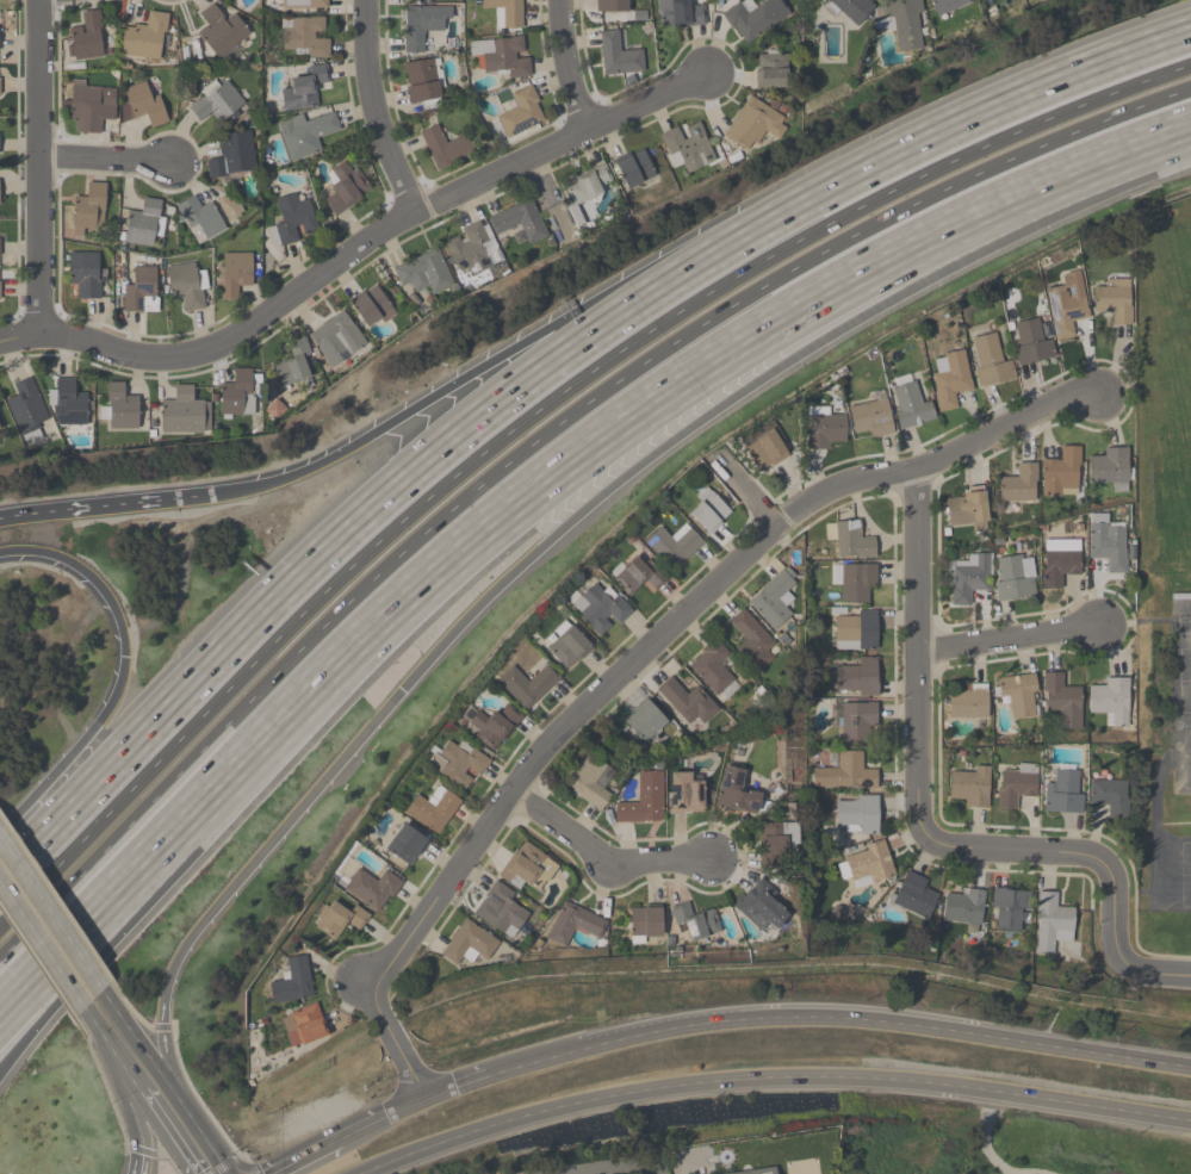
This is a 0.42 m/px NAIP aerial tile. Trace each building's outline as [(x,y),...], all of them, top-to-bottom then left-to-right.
[(482,8),(481,0),(522,0),(522,29),(496,29),(496,8),(482,8)] [(597,12),(597,0),(626,0),(626,12),(597,12)] [(659,29),(657,0),(690,0),(690,5),(703,4),(705,25),(659,29)] [(722,13),(742,0),(750,0),(756,8),(768,0),(780,0),(790,15),(744,45),(722,13)] [(827,1),(828,0),(867,0),(874,6),(856,27),(827,1)] [(892,51),(888,0),(921,0),(924,49),(892,51)] [(937,15),(930,0),(971,0),(972,1),(937,15)] [(217,60),(197,33),(206,26),(197,14),(212,2),(225,19),(235,12),(250,33),(217,60)] [(403,6),(451,6),(451,19),(445,19),(445,31),(424,31),(424,52),(403,52),(403,6)] [(101,58),(68,60),(67,27),(82,26),(81,12),(100,11),(101,58)] [(122,56),(124,23),(145,25),(147,11),(167,13),(165,60),(122,56)] [(328,18),(328,57),(283,57),(283,18),(328,18)] [(644,72),(602,74),(600,30),(620,29),(621,50),(641,49),(644,72)] [(470,39),(527,37),(528,76),(484,79),(483,62),(471,62),(470,39)] [(756,54),(789,54),(789,88),(756,88),(756,54)] [(441,99),(409,104),(403,63),(435,58),(441,99)] [(318,107),(283,111),(280,83),(308,80),(306,67),(327,66),(329,82),(316,83),(318,107)] [(212,113),(200,123),(187,107),(224,77),(246,103),(221,123),(212,113)] [(168,122),(149,128),(145,116),(134,120),(123,88),(144,81),(149,92),(157,89),(168,122)] [(69,118),(69,83),(116,85),(116,120),(103,120),(101,133),(77,132),(79,118),(69,118)] [(546,122),(505,138),(496,114),(516,106),(510,92),(531,83),(546,122)] [(722,136),(749,94),(788,120),(776,138),(765,131),(750,154),(722,136)] [(277,122),(300,116),(303,123),(335,113),(340,132),(317,138),(321,151),(289,161),(277,122)] [(659,133),(700,119),(715,162),(686,173),(682,162),(671,166),(659,133)] [(435,170),(420,132),(438,125),(446,144),(467,135),(474,154),(435,170)] [(206,160),(221,159),(218,136),(250,131),(255,172),(209,178),(206,160)] [(626,192),(612,164),(641,148),(656,175),(626,192)] [(371,190),(334,216),(321,195),(339,184),(330,170),(348,157),(371,190)] [(559,182),(601,167),(610,193),(570,209),(559,182)] [(105,236),(73,235),(74,195),(87,195),(87,182),(106,182),(105,236)] [(217,200),(231,193),(242,215),(229,222),(217,200)] [(281,223),(275,199),(297,193),(299,201),(309,199),(316,224),(296,229),(299,241),(277,247),(271,225),(281,223)] [(175,205),(194,194),(200,205),(211,199),(227,228),(198,244),(175,205)] [(165,200),(159,236),(154,235),(153,247),(124,242),(129,209),(139,211),(142,197),(165,200)] [(494,236),(485,217),(532,197),(547,235),(526,244),(519,225),(494,236)] [(489,242),(480,246),(490,267),(472,275),(469,266),(458,272),(442,237),(479,220),(489,242)] [(392,267),(439,247),(455,285),(432,296),(428,287),(415,293),(411,284),(402,288),(392,267)] [(238,286),(238,299),(219,299),(219,251),(253,251),(253,286),(238,286)] [(69,299),(69,254),(100,254),(100,299),(69,299)] [(203,269),(207,308),(184,311),(182,298),(170,299),(166,266),(194,262),(196,271),(203,269)] [(157,312),(124,312),(124,281),(134,281),(134,267),(157,267),(157,312)] [(1047,288),(1060,287),(1059,274),(1081,271),(1088,319),(1073,322),(1075,337),(1055,340),(1047,288)] [(1129,280),(1130,325),(1110,325),(1110,312),(1094,313),(1093,288),(1108,287),(1108,280),(1129,280)] [(367,328),(349,302),(377,282),(395,308),(367,328)] [(308,333),(345,309),(367,346),(329,368),(308,333)] [(1053,338),(1056,359),(1017,366),(1010,322),(1037,318),(1041,341),(1053,338)] [(979,389),(967,338),(994,331),(1000,359),(1010,356),(1016,379),(979,389)] [(287,343),(305,337),(311,356),(304,360),(310,378),(280,389),(272,365),(292,358),(287,343)] [(973,391),(957,395),(961,408),(939,412),(930,368),(939,366),(937,355),(963,349),(973,391)] [(253,416),(219,415),(221,381),(232,383),(232,368),(254,368),(253,416)] [(5,400),(15,396),(11,384),(31,375),(50,421),(38,426),(44,437),(24,446),(5,400)] [(935,421),(899,429),(888,380),(912,375),(917,399),(930,396),(935,421)] [(89,424),(55,424),(55,378),(76,378),(76,392),(89,392),(89,424)] [(138,429),(108,429),(108,418),(100,418),(100,406),(108,406),(108,383),(125,383),(125,395),(138,395),(138,429)] [(161,433),(161,399),(174,399),(174,385),(192,385),(192,399),(204,399),(204,433),(161,433)] [(864,429),(852,431),(848,405),(887,398),(893,433),(867,439),(864,429)] [(830,406),(830,416),(844,416),(844,448),(805,448),(805,406),(830,406)] [(770,420),(790,454),(758,473),(738,439),(770,420)] [(1041,497),(1041,459),(1055,459),(1055,446),(1080,446),(1080,497),(1041,497)] [(1129,448),(1129,483),(1087,483),(1087,458),(1100,458),(1100,448),(1129,448)] [(999,502),(999,477),(1012,477),(1012,462),(1036,462),(1036,502),(999,502)] [(709,535),(684,510),(707,486),(733,513),(709,535)] [(973,524),(949,526),(945,495),(985,491),(988,532),(974,534),(973,524)] [(825,522),(861,520),(861,536),(874,535),(875,557),(837,558),(837,541),(826,541),(825,522)] [(1125,522),(1125,573),(1104,573),(1104,559),(1087,558),(1088,522),(1125,522)] [(643,540),(660,523),(676,538),(688,526),(703,542),(674,571),(643,540)] [(1065,589),(1044,589),(1042,542),(1080,541),(1080,576),(1065,576),(1065,589)] [(950,605),(950,553),(988,554),(988,592),(972,592),(972,605),(950,605)] [(995,555),(1022,555),(1023,566),(1034,566),(1035,598),(997,600),(995,555)] [(664,563),(664,590),(615,590),(615,566),(628,566),(628,563),(664,563)] [(831,564),(876,564),(876,590),(867,590),(867,603),(842,603),(842,586),(831,586),(831,564)] [(792,613),(774,631),(746,602),(786,565),(799,580),(788,590),(793,597),(784,605),(792,613)] [(602,639),(569,603),(595,577),(628,613),(602,639)] [(774,657),(759,673),(734,650),(744,639),(727,623),(742,608),(774,640),(765,648),(774,657)] [(876,650),(835,650),(835,611),(876,611),(876,650)] [(547,648),(554,641),(550,635),(566,620),(591,646),(567,670),(547,648)] [(719,663),(740,684),(722,702),(686,664),(714,636),(730,653),(719,663)] [(877,658),(877,695),(835,695),(835,667),(855,667),(855,658),(877,658)] [(528,681),(545,664),(559,678),(526,712),(495,682),(511,664),(528,681)] [(1081,729),(1056,729),(1056,714),(1044,714),(1043,672),(1067,672),(1067,685),(1080,685),(1081,729)] [(688,692),(696,684),(719,708),(702,723),(695,715),(688,722),(656,689),(671,675),(688,692)] [(1012,719),(1011,700),(1000,701),(999,676),(1036,675),(1037,718),(1012,719)] [(1088,715),(1088,688),(1103,688),(1103,678),(1128,678),(1128,728),(1112,728),(1112,715),(1088,715)] [(948,687),(987,687),(987,718),(948,718),(948,687)] [(644,744),(621,721),(645,697),(668,720),(644,744)] [(497,752),(473,737),(477,731),(467,725),(477,710),(491,720),(502,701),(521,714),(497,752)] [(833,728),(833,702),(876,702),(876,729),(864,729),(864,743),(842,743),(842,728),(833,728)] [(469,791),(429,766),(451,733),(490,759),(469,791)] [(876,789),(813,788),(813,764),(836,765),(837,750),(863,751),(863,764),(876,764),(876,789)] [(612,793),(600,810),(565,789),(588,753),(612,769),(601,785),(612,793)] [(1036,796),(1019,797),(1019,808),(998,808),(998,772),(1012,772),(1012,764),(1036,764),(1036,796)] [(761,791),(757,814),(714,807),(721,765),(746,770),(743,788),(761,791)] [(988,808),(962,808),(962,799),(949,799),(949,771),(966,772),(966,765),(990,766),(988,808)] [(1083,813),(1044,813),(1044,781),(1056,781),(1056,769),(1083,769),(1083,813)] [(612,822),(612,801),(638,801),(637,771),(662,771),(663,821),(612,822)] [(670,812),(670,772),(703,772),(703,812),(670,812)] [(1090,805),(1090,781),(1125,781),(1125,819),(1105,819),(1105,805),(1090,805)] [(429,799),(438,785),(461,800),(439,836),(404,814),(417,791),(429,799)] [(877,797),(877,833),(835,833),(835,797),(877,797)] [(429,840),(411,866),(384,849),(402,822),(429,840)] [(798,849),(788,849),(788,862),(759,862),(759,824),(798,824),(798,849)] [(516,890),(496,874),(525,838),(559,866),(538,892),(525,881),(516,890)] [(838,857),(883,843),(893,874),(848,888),(838,857)] [(341,889),(355,865),(378,878),(383,869),(402,880),(383,913),(341,889)] [(892,902),(907,871),(928,881),(924,889),(938,896),(926,920),(892,902)] [(789,915),(775,932),(768,925),(761,932),(733,908),(759,878),(776,893),(770,899),(789,915)] [(528,912),(513,939),(473,915),(495,880),(515,893),(510,901),(528,912)] [(945,894),(962,896),(963,888),(986,890),(982,925),(943,921),(945,894)] [(1030,889),(1029,931),(993,931),(993,889),(1030,889)] [(1074,907),(1073,943),(1056,942),(1055,955),(1036,955),(1037,892),(1061,892),(1061,906),(1074,907)] [(335,940),(314,925),(331,900),(347,911),(352,902),(370,915),(358,932),(347,924),(335,940)] [(601,939),(575,928),(567,948),(547,939),(563,900),(609,919),(601,939)] [(714,908),(721,932),(691,940),(688,927),(676,930),(670,907),(689,902),(691,914),(714,908)] [(662,906),(662,940),(629,940),(629,906),(662,906)] [(501,939),(488,961),(470,950),(460,967),(441,956),(463,918),(501,939)] [(272,1004),(268,982),(289,980),(285,958),(306,956),(312,998),(272,1004)] [(292,1049),(279,1018),(317,1002),(330,1033),(292,1049)]
